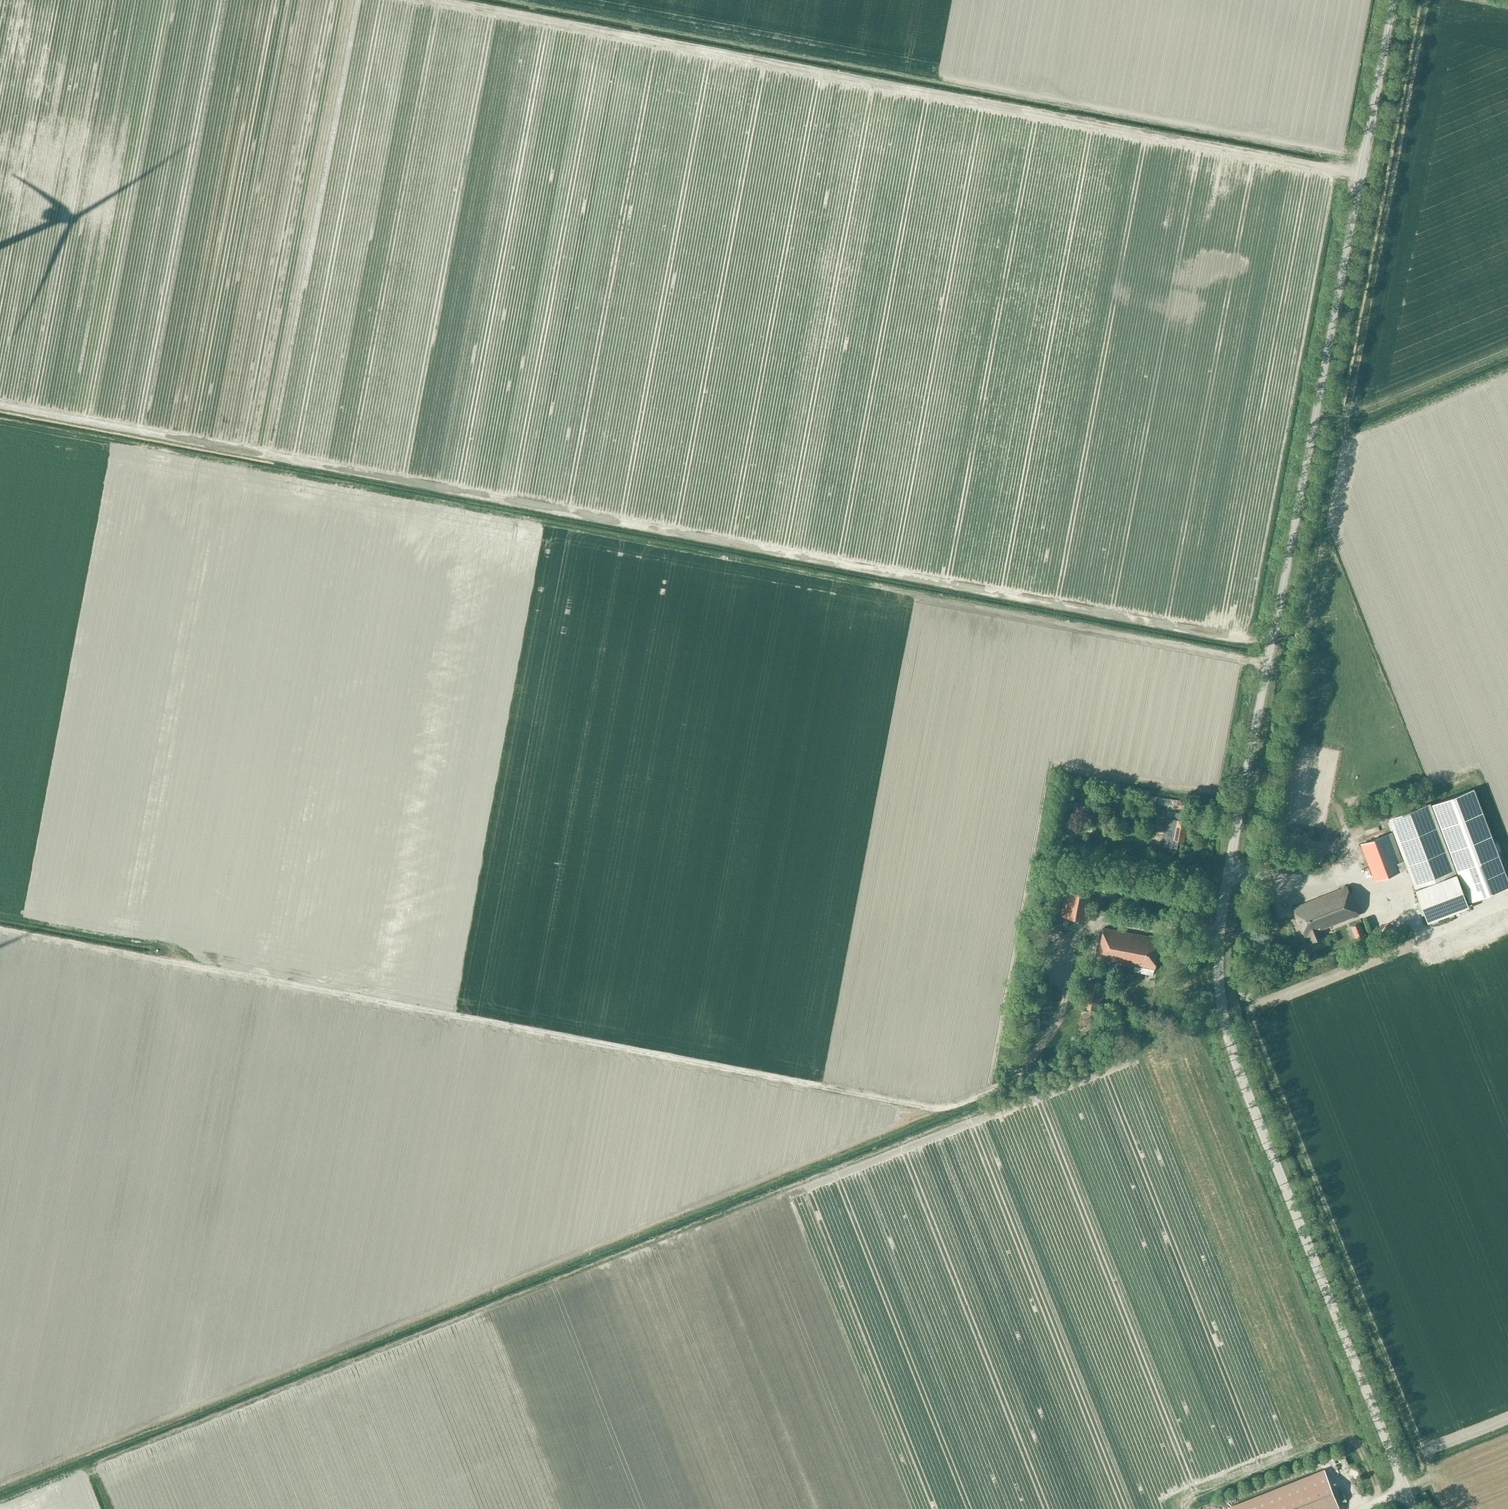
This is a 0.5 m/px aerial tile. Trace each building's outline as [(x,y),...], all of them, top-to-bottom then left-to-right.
[(1507,887),(1507,880),(1473,789),(1432,804),(1469,901),(1507,887)] [(1157,797),(1148,795),(1147,795),(1145,802),(1156,804),(1157,800),(1157,797)] [(1176,806),(1188,808),(1189,802),(1177,799),(1176,806)] [(1408,869),(1428,922),(1469,906),(1457,874),(1424,886),(1423,883),(1456,871),(1431,805),(1390,820),(1394,832),(1404,860),(1403,861),(1393,833),(1361,844),(1375,881),(1408,869)] [(1188,822),(1186,821),(1187,815),(1173,812),(1172,819),(1167,818),(1164,838),(1173,839),(1184,842),(1188,822)] [(1152,870),(1171,873),(1173,867),(1153,863),(1152,870)] [(1323,930),(1359,915),(1346,885),(1293,907),(1306,938),(1308,937),(1311,945),(1326,938),(1323,930)] [(1060,916),(1086,920),(1091,891),(1066,886),(1065,888),(1061,887),(1056,912),(1061,914),(1060,916)] [(1494,908),(1507,897),(1504,893),(1490,904),(1494,908)] [(1351,927),(1355,938),(1364,934),(1360,923),(1351,927)] [(1156,970),(1162,938),(1104,927),(1098,959),(1135,966),(1134,970),(1137,970),(1136,972),(1143,973),(1144,968),(1156,970)] [(1335,1497),(1325,1471),(1230,1508),(1231,1508),(1340,1508),(1335,1497)]
